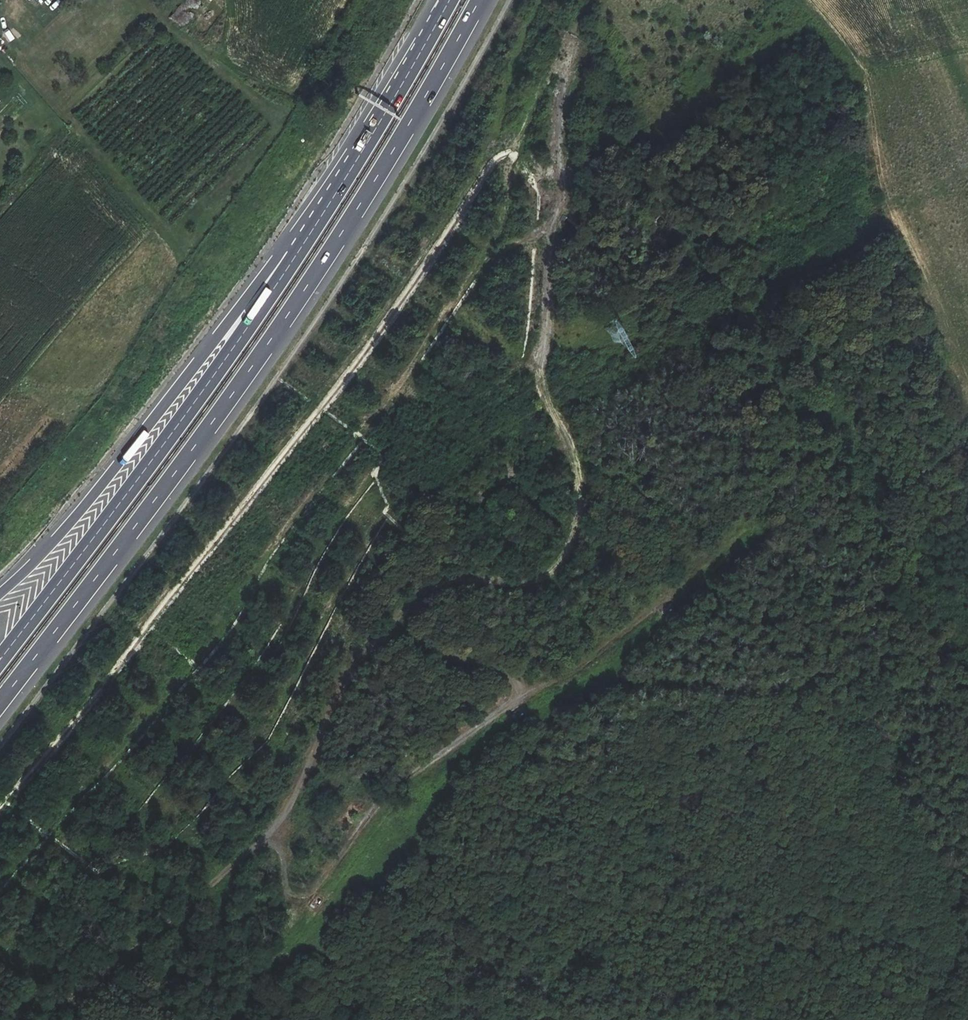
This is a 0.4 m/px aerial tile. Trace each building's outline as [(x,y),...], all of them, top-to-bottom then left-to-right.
[(174,15),(185,24),(202,0),(185,0),(174,15)] [(8,128),(0,119),(0,136),(8,128)] [(659,612),(664,617),(673,609),(669,604),(659,612)] [(515,711),(519,716),(524,713),(520,707),(515,711)] [(309,906),(314,910),(322,900),(316,896),(309,906)]
